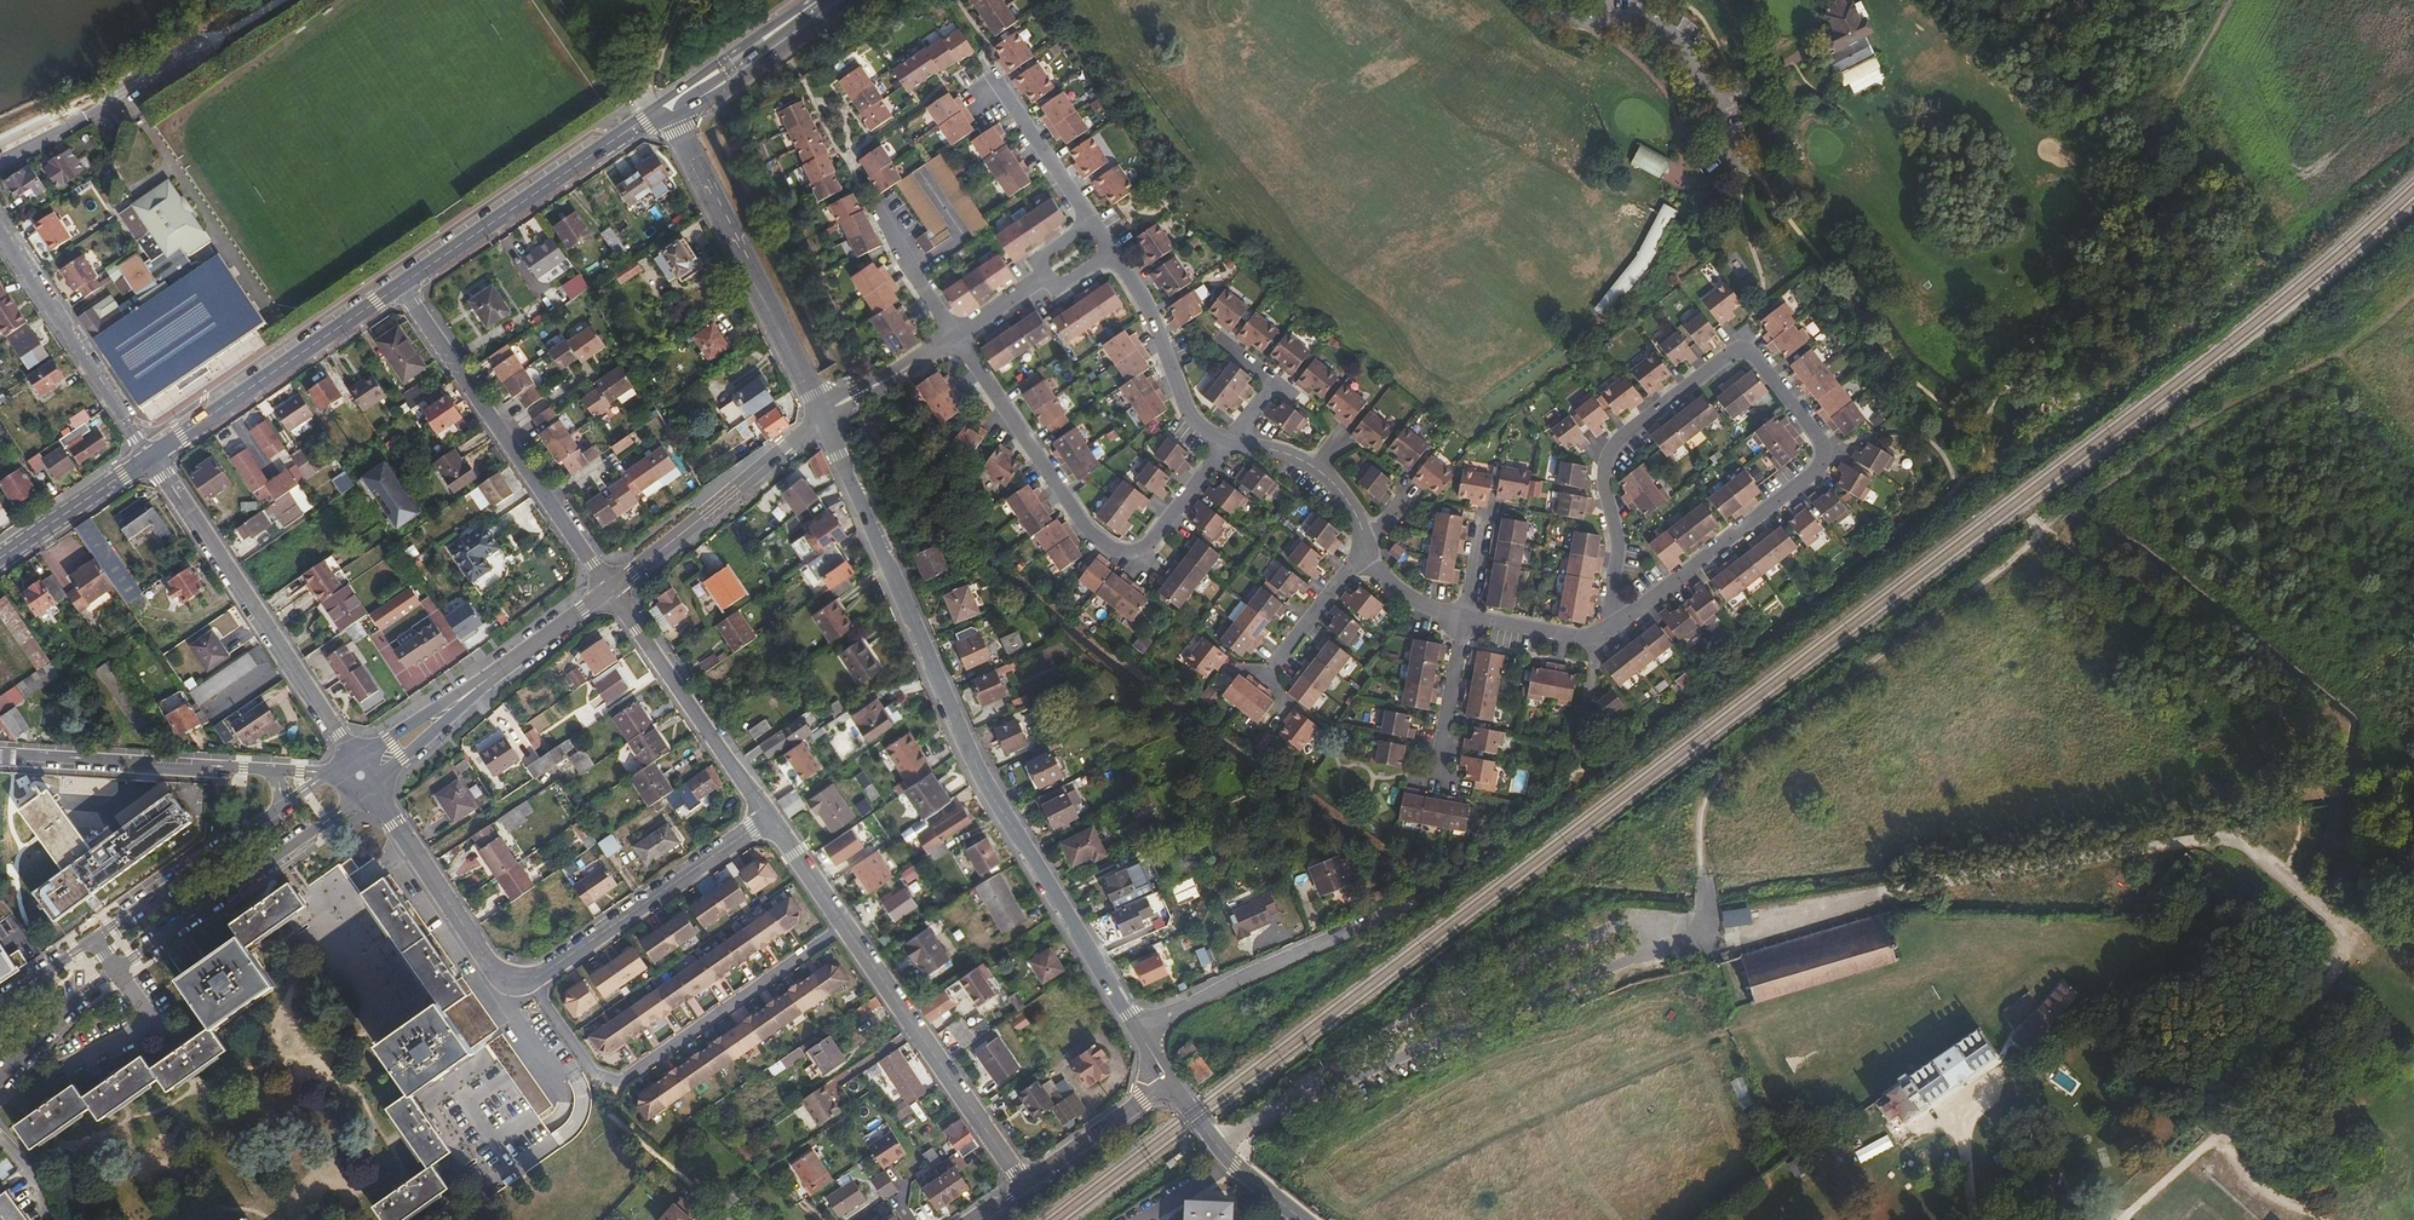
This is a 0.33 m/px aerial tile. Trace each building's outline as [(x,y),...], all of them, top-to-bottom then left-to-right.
[(974,3),(981,13),(984,18),(985,19),(988,17),(989,16),(1006,5),(1002,0),(979,0),(974,3)] [(1816,36),(1822,48),(1830,43),(1833,48),(1835,51),(1826,56),(1836,76),(1876,56),(1866,36),(1872,33),(1865,19),(1861,21),(1856,9),(1856,10),(1851,0),(1831,0),(1824,3),(1830,14),(1826,16),(1832,27),(1831,28),(1816,36)] [(940,4),(933,9),(937,14),(944,9),(940,4)] [(988,17),(985,19),(990,28),(996,36),(1017,21),(1006,5),(989,16),(988,17)] [(944,41),(957,60),(958,62),(967,55),(974,51),(960,30),(944,41)] [(1026,30),(1019,34),(1024,41),(1031,37),(1026,30)] [(1003,66),(1008,73),(1034,56),(1019,34),(1017,31),(995,46),(1002,56),(1000,58),(1004,64),(1003,66)] [(942,39),(927,51),(939,69),(940,71),(950,64),(957,60),(944,41),(943,39),(942,39)] [(655,48),(642,43),(635,61),(647,66),(655,48)] [(925,49),(909,59),(923,80),(929,76),(939,69),(927,51),(925,49)] [(841,57),(829,65),(833,69),(835,72),(846,64),(841,57)] [(893,71),(902,85),(907,91),(917,84),(923,80),(909,59),(893,71)] [(1033,103),(1054,88),(1038,63),(1012,81),(1018,89),(1020,88),(1024,94),(1026,93),(1033,103)] [(860,66),(840,81),(845,89),(851,97),(872,83),(860,66)] [(872,83),(851,97),(855,104),(861,113),(881,100),(883,99),(872,83)] [(1049,129),(1075,110),(1063,92),(1042,107),(1046,114),(1043,116),(1046,120),(1044,122),(1049,129)] [(939,126),(966,108),(961,101),(958,102),(956,98),(953,100),(948,93),(927,107),(939,126)] [(881,100),(861,113),(860,114),(866,123),(871,130),(892,116),(881,100)] [(806,108),(802,101),(779,112),(788,129),(811,118),(806,108)] [(952,145),(974,130),(969,124),(972,122),(969,118),(971,117),(966,108),(939,126),(952,145)] [(1088,130),(1075,110),(1049,129),(1055,137),(1057,135),(1060,140),(1063,138),(1067,144),(1088,130)] [(811,118),(788,129),(796,147),(819,135),(815,127),(811,118)] [(984,160),(1006,145),(1002,139),(1005,138),(1001,133),(1004,131),(998,123),(982,134),(971,141),(984,160)] [(819,135),(796,147),(805,164),(826,153),(828,153),(823,143),(819,135)] [(1109,162),(1091,137),(1070,151),(1077,162),(1075,164),(1080,170),(1078,171),(1083,180),(1109,162)] [(891,162),(893,161),(881,145),(860,160),(864,167),(871,176),(891,162)] [(996,178),(1023,160),(1017,152),(1015,153),(1012,148),(1009,150),(1006,145),(984,160),(996,178)] [(1672,164),(1643,148),(1634,166),(1662,182),(1665,176),(1670,168),(1672,164)] [(52,165),(46,169),(59,188),(76,176),(85,170),(70,149),(62,155),(51,162),(52,165)] [(805,164),(803,165),(812,182),(833,172),(835,171),(830,161),(826,153),(805,164)] [(925,163),(930,170),(945,160),(940,153),(928,161),(925,163)] [(656,154),(636,168),(639,174),(651,190),(652,192),(658,200),(670,191),(663,181),(670,175),(656,154)] [(930,170),(934,177),(950,167),(945,160),(930,170)] [(1009,197),(1031,182),(1027,176),(1030,174),(1027,170),(1029,168),(1023,160),(996,178),(1009,197)] [(895,184),(902,179),(891,162),(871,176),(869,177),(875,186),(880,193),(895,184)] [(1113,204),(1134,190),(1118,164),(1092,182),(1098,190),(1100,189),(1104,195),(1106,194),(1113,204)] [(47,190),(31,165),(5,182),(16,198),(22,194),(27,203),(47,190)] [(957,178),(962,175),(956,165),(954,166),(951,169),(954,174),(957,178)] [(934,177),(939,184),(954,174),(951,169),(950,167),(934,177)] [(117,172),(105,180),(112,191),(125,182),(117,172)] [(812,182),(810,184),(819,202),(842,191),(839,183),(833,172),(812,182)] [(915,180),(911,173),(902,179),(895,184),(900,191),(915,180)] [(630,206),(652,192),(651,190),(639,174),(618,188),(630,206)] [(939,184),(944,191),(959,181),(957,178),(954,174),(939,184)] [(145,263),(136,249),(106,269),(110,276),(113,280),(115,283),(123,295),(132,289),(136,295),(120,306),(112,294),(78,317),(141,409),(175,386),(180,392),(210,372),(205,365),(268,323),(221,254),(206,265),(204,262),(196,261),(192,263),(189,266),(184,259),(188,256),(189,255),(211,240),(192,213),(195,210),(185,195),(182,197),(169,179),(119,212),(137,240),(150,259),(145,263)] [(920,187),(915,180),(900,191),(905,197),(920,187)] [(944,191),(948,198),(963,187),(959,181),(944,191)] [(925,194),(920,187),(905,197),(909,204),(925,194)] [(948,198),(953,204),(968,194),(963,187),(948,198)] [(829,205),(838,223),(840,222),(861,211),(857,202),(853,193),(829,205)] [(929,200),(925,194),(909,204),(914,211),(929,200)] [(953,204),(957,211),(973,201),(970,196),(968,194),(953,204)] [(1059,223),(1066,218),(1052,197),(1033,210),(1051,236),(1056,233),(1058,231),(1058,230),(1057,228),(1061,225),(1059,223)] [(934,207),(929,200),(914,211),(918,218),(934,207)] [(957,211),(962,218),(977,207),(973,201),(957,211)] [(938,214),(934,207),(918,218),(923,225),(938,214)] [(962,218),(967,225),(982,214),(977,207),(962,218)] [(1639,260),(1596,312),(1606,321),(1652,266),(1679,215),(1665,207),(1639,260)] [(840,222),(849,239),(871,228),(868,220),(863,210),(861,211),(840,222)] [(1046,239),(1051,236),(1033,210),(1015,222),(1029,243),(1035,239),(1037,242),(1041,239),(1043,241),(1046,239)] [(55,212),(34,225),(51,252),(72,238),(55,212)] [(576,212),(554,227),(569,249),(591,234),(576,212)] [(943,221),(938,214),(923,225),(927,231),(928,231),(943,221)] [(986,221),(982,215),(982,214),(967,225),(971,231),(986,221)] [(679,216),(672,221),(676,228),(683,223),(679,216)] [(948,228),(943,221),(928,231),(930,235),(928,237),(930,240),(945,229),(948,228)] [(971,231),(976,239),(985,233),(991,228),(986,221),(971,231)] [(1029,243),(1015,222),(995,235),(1013,262),(1022,255),(1020,253),(1025,250),(1023,247),(1029,243)] [(1148,265),(1174,248),(1157,222),(1135,238),(1142,249),(1141,250),(1145,256),(1143,257),(1148,265)] [(628,253),(610,227),(601,233),(619,260),(621,258),(628,253)] [(871,228),(849,239),(858,257),(880,246),(874,232),(871,228)] [(950,236),(945,229),(930,240),(934,247),(935,247),(950,236)] [(928,237),(925,232),(915,238),(918,243),(928,237)] [(930,240),(928,237),(918,243),(925,253),(934,247),(930,240)] [(567,259),(563,252),(553,238),(523,258),(537,279),(567,259)] [(661,254),(654,259),(669,282),(678,276),(680,280),(682,282),(703,269),(702,266),(704,265),(699,258),(697,260),(695,257),(682,239),(680,240),(661,254)] [(1016,279),(999,253),(980,266),(995,288),(1001,284),(1003,286),(1007,283),(1008,285),(1012,282),(1016,279)] [(79,289),(86,298),(102,287),(99,283),(95,278),(98,277),(83,255),(61,270),(64,274),(67,274),(64,275),(75,292),(79,289)] [(192,263),(188,256),(184,259),(189,266),(192,263)] [(1163,286),(1170,296),(1192,281),(1175,257),(1150,274),(1155,282),(1157,281),(1161,288),(1163,286)] [(632,262),(615,273),(617,276),(622,284),(625,282),(642,270),(635,260),(632,262)] [(851,277),(864,295),(890,276),(885,269),(883,271),(880,266),(877,268),(873,262),(851,277)] [(980,267),(962,278),(979,305),(987,299),(986,298),(990,295),(989,292),(995,288),(980,266),(980,267)] [(582,293),(588,289),(589,288),(589,287),(581,275),(574,280),(582,293)] [(113,280),(110,276),(99,283),(102,287),(113,280)] [(890,276),(864,295),(864,296),(876,313),(892,303),(898,298),(894,293),(897,291),(894,286),(896,284),(890,276)] [(943,291),(958,313),(964,309),(966,311),(970,308),(971,310),(975,307),(979,305),(962,278),(943,291)] [(575,298),(582,293),(574,280),(566,285),(575,298)] [(1086,289),(1104,316),(1123,303),(1108,281),(1102,286),(1100,283),(1095,286),(1094,284),(1086,289)] [(1,282),(0,283),(0,328),(6,337),(8,336),(26,324),(28,322),(1,282)] [(1742,303),(1725,282),(1701,301),(1721,325),(1728,319),(1727,318),(1734,313),(1732,311),(1742,303)] [(493,286),(470,302),(488,328),(511,313),(493,286)] [(1104,316),(1086,289),(1079,294),(1080,296),(1076,299),(1078,302),(1071,307),(1086,328),(1104,316)] [(1169,321),(1175,330),(1194,317),(1202,311),(1198,305),(1203,302),(1195,289),(1190,293),(1189,292),(1168,306),(1175,317),(1169,321)] [(1226,329),(1230,332),(1249,308),(1225,289),(1210,308),(1208,310),(1218,318),(1217,319),(1223,324),(1222,326),(1226,329)] [(1775,310),(1766,317),(1761,321),(1769,332),(1763,336),(1769,343),(1793,325),(1795,323),(1790,316),(1794,313),(1786,302),(1775,310)] [(876,313),(870,317),(882,335),(909,317),(904,310),(902,312),(899,307),(896,309),(892,303),(876,313)] [(736,308),(729,312),(736,324),(744,319),(736,305),(735,306),(736,308)] [(1033,344),(1051,332),(1042,318),(1033,305),(1028,308),(1024,310),(1026,313),(1022,316),(1024,319),(1018,323),(1033,344)] [(1086,328),(1071,307),(1068,309),(1065,311),(1063,308),(1058,311),(1057,309),(1049,314),(1052,319),(1067,341),(1086,328)] [(1718,334),(1698,309),(1687,318),(1691,322),(1684,328),(1704,354),(1712,347),(1709,343),(1708,342),(1718,334)] [(1255,312),(1236,336),(1244,343),(1246,341),(1252,346),(1252,345),(1262,353),(1267,347),(1279,332),(1255,312)] [(909,317),(882,335),(895,354),(917,340),(913,334),(916,332),(913,327),(915,326),(909,317)] [(465,321),(457,326),(464,336),(472,331),(465,321)] [(1033,344),(1018,323),(1011,327),(1010,324),(1005,327),(1004,325),(996,330),(1014,357),(1033,344)] [(33,334),(26,324),(8,336),(29,369),(49,356),(34,334),(33,334)] [(713,324),(693,337),(710,361),(730,347),(713,324)] [(1793,325),(1769,343),(1766,345),(1773,353),(1776,351),(1776,349),(1781,349),(1782,350),(1780,350),(1787,359),(1807,343),(1811,339),(1802,328),(1798,331),(1793,325)] [(567,343),(578,358),(582,363),(588,359),(606,347),(592,326),(567,343)] [(399,327),(377,342),(405,382),(426,367),(399,327)] [(995,370),(1014,357),(996,330),(988,336),(990,338),(985,341),(987,343),(980,348),(995,370)] [(1115,363),(1142,345),(1137,339),(1135,341),(1132,336),(1130,338),(1124,330),(1117,335),(1102,345),(1115,363)] [(1698,358),(1677,332),(1671,338),(1668,334),(1657,342),(1660,346),(1675,367),(1686,359),(1690,364),(1698,358)] [(1311,351),(1288,333),(1270,354),(1281,362),(1279,364),(1286,369),(1284,370),(1291,376),(1311,351)] [(549,352),(561,370),(569,364),(578,358),(567,343),(566,340),(549,352)] [(493,369),(503,383),(524,369),(507,345),(490,357),(497,367),(493,369)] [(1142,372),(1149,367),(1144,360),(1147,358),(1144,353),(1146,352),(1142,345),(1115,363),(1128,382),(1142,372)] [(1825,367),(1811,349),(1790,365),(1795,371),(1792,373),(1796,378),(1794,379),(1799,387),(1825,367)] [(1656,388),(1662,383),(1661,381),(1671,374),(1654,353),(1631,371),(1649,396),(1658,390),(1656,388)] [(1305,387),(1311,392),(1312,390),(1322,399),(1340,377),(1315,358),(1296,383),(1304,389),(1305,387)] [(1218,379),(1244,399),(1249,391),(1244,387),(1247,383),(1252,377),(1251,377),(1228,359),(1219,370),(1224,373),(1218,379)] [(58,370),(52,361),(28,377),(42,397),(52,391),(53,392),(59,388),(56,384),(65,379),(58,370)] [(595,383),(598,387),(599,387),(610,403),(634,387),(619,367),(602,378),(602,379),(595,383)] [(1731,380),(1751,405),(1769,391),(1753,370),(1746,375),(1744,373),(1740,376),(1738,374),(1731,380)] [(916,386),(929,404),(956,386),(951,379),(948,381),(945,376),(943,378),(938,371),(916,386)] [(1032,410),(1055,394),(1044,378),(1044,379),(1038,371),(1017,385),(1022,394),(1021,394),(1032,410)] [(1133,405),(1159,387),(1153,379),(1151,380),(1148,375),(1145,377),(1142,372),(1128,382),(1120,387),(1133,405)] [(349,390),(337,373),(308,393),(321,411),(350,391),(349,390)] [(349,390),(350,391),(364,412),(387,396),(373,376),(365,382),(361,384),(359,382),(349,390)] [(1644,400),(1625,376),(1601,395),(1617,415),(1627,408),(1628,409),(1635,405),(1636,406),(1644,400)] [(754,414),(773,401),(766,390),(769,388),(763,380),(760,378),(734,396),(733,400),(737,407),(738,407),(745,402),(754,414)] [(1232,403),(1237,407),(1244,399),(1218,379),(1213,386),(1209,383),(1200,394),(1204,396),(1224,413),(1229,407),(1232,403)] [(1733,419),(1751,405),(1731,380),(1724,385),(1725,388),(1721,391),(1723,394),(1717,399),(1733,419)] [(424,382),(404,396),(412,409),(419,405),(433,395),(424,382)] [(1244,387),(1249,391),(1252,388),(1253,387),(1247,383),(1244,387)] [(1342,419),(1341,421),(1348,427),(1367,403),(1343,384),(1327,404),(1337,412),(1336,414),(1342,419)] [(1826,422),(1852,402),(1839,384),(1818,401),(1822,406),(1820,409),(1823,413),(1821,415),(1825,419),(1826,420),(1826,421),(1826,422)] [(956,386),(929,404),(942,424),(964,409),(958,401),(961,399),(958,395),(961,393),(956,386)] [(1149,422),(1167,409),(1164,404),(1166,402),(1163,398),(1165,396),(1159,387),(1133,405),(1146,424),(1149,422)] [(582,400),(594,418),(611,406),(599,388),(589,395),(582,400)] [(446,398),(441,390),(433,395),(419,405),(431,424),(455,407),(447,397),(446,398)] [(539,390),(521,402),(526,409),(543,397),(541,393),(539,390)] [(315,416),(307,404),(300,393),(275,410),(289,433),(315,416)] [(1600,426),(1609,418),(1590,393),(1579,402),(1582,406),(1575,412),(1592,433),(1596,438),(1604,431),(1600,426)] [(1052,432),(1070,420),(1064,413),(1067,411),(1055,394),(1032,410),(1044,427),(1047,425),(1052,432)] [(1682,404),(1702,429),(1720,416),(1704,395),(1698,400),(1696,397),(1691,400),(1690,398),(1682,404)] [(1267,416),(1281,427),(1291,436),(1297,429),(1300,432),(1309,420),(1290,406),(1284,401),(1276,411),(1271,407),(1267,412),(1267,416)] [(1845,436),(1866,420),(1852,402),(1826,422),(1827,423),(1828,424),(1829,425),(1832,429),(1834,427),(1838,432),(1841,429),(1845,436)] [(790,426),(773,403),(755,415),(758,419),(760,421),(757,423),(761,428),(759,428),(768,441),(771,439),(790,426)] [(1229,407),(1234,411),(1237,407),(1232,403),(1229,407)] [(1668,422),(1685,443),(1702,429),(1682,404),(1675,410),(1677,412),(1672,415),(1674,418),(1668,422)] [(463,418),(455,407),(431,424),(443,440),(458,430),(454,424),(463,418)] [(538,426),(555,414),(553,411),(550,407),(533,419),(538,426)] [(651,420),(660,414),(656,409),(648,414),(651,420)] [(86,422),(91,419),(85,410),(71,420),(77,429),(86,422)] [(1359,439),(1366,444),(1367,443),(1377,451),(1394,430),(1369,411),(1354,431),(1351,435),(1353,436),(1358,441),(1359,439)] [(539,435),(549,449),(569,435),(555,414),(538,426),(542,433),(539,435)] [(1880,414),(1870,422),(1875,428),(1885,420),(1880,414)] [(758,419),(755,415),(753,416),(745,422),(748,426),(758,419)] [(1582,449),(1590,443),(1569,417),(1563,422),(1559,416),(1548,426),(1551,431),(1567,451),(1577,443),(1582,449)] [(1765,424),(1750,435),(1759,446),(1764,443),(1768,449),(1795,429),(1789,421),(1783,426),(1775,416),(1765,424)] [(286,449),(267,421),(251,432),(264,450),(265,450),(271,459),(286,449)] [(92,431),(86,422),(77,429),(60,440),(64,447),(65,447),(69,445),(73,442),(76,447),(73,450),(71,451),(76,457),(80,463),(108,445),(104,439),(99,432),(86,441),(83,437),(92,431)] [(745,422),(736,428),(744,440),(753,434),(748,426),(745,422)] [(1661,450),(1667,457),(1685,443),(1668,422),(1663,427),(1661,424),(1656,428),(1655,425),(1647,432),(1661,450)] [(984,437),(987,433),(979,427),(975,432),(964,425),(949,446),(946,450),(958,458),(961,454),(968,459),(984,437)] [(1061,463),(1087,445),(1075,427),(1053,442),(1057,448),(1055,450),(1058,455),(1056,456),(1056,457),(1057,458),(1059,461),(1060,462),(1060,463),(1061,463)] [(1403,464),(1411,470),(1429,446),(1405,427),(1388,448),(1399,456),(1398,457),(1404,462),(1403,464)] [(1769,459),(1778,470),(1803,451),(1795,441),(1801,437),(1795,429),(1768,449),(1773,456),(1769,459)] [(1190,453),(1165,434),(1156,446),(1160,449),(1155,456),(1176,472),(1181,476),(1187,468),(1181,464),(1185,459),(1190,453)] [(571,475),(580,469),(570,455),(579,450),(569,435),(549,449),(559,464),(562,461),(571,475)] [(614,451),(617,455),(634,443),(629,435),(614,446),(611,448),(614,451)] [(385,444),(390,451),(393,449),(388,441),(385,444)] [(1851,458),(1879,475),(1884,468),(1888,470),(1896,458),(1869,442),(1862,453),(1856,449),(1851,458)] [(997,447),(981,469),(1005,487),(1021,465),(1011,457),(1012,456),(1006,451),(1007,450),(999,444),(997,447)] [(582,454),(589,463),(599,456),(601,454),(595,445),(582,454)] [(1093,469),(1100,464),(1087,445),(1061,463),(1061,465),(1063,465),(1063,467),(1066,471),(1068,470),(1072,475),(1074,473),(1078,479),(1082,476),(1093,469)] [(231,459),(232,458),(247,449),(245,446),(230,456),(231,459)] [(664,486),(665,487),(682,475),(677,467),(663,446),(653,453),(647,457),(645,458),(664,486)] [(57,480),(76,466),(63,447),(45,459),(40,453),(29,461),(37,474),(48,466),(57,480)] [(255,494),(253,495),(263,510),(307,480),(296,464),(269,483),(247,448),(247,449),(232,458),(255,494)] [(821,449),(821,450),(809,460),(793,473),(802,489),(811,484),(818,480),(816,476),(830,470),(821,449)] [(321,470),(318,465),(316,463),(312,466),(302,450),(291,457),(296,464),(307,480),(321,470)] [(455,450),(435,464),(445,479),(456,494),(457,493),(477,479),(466,465),(455,450)] [(570,455),(580,469),(589,463),(582,454),(579,450),(570,455)] [(338,459),(342,457),(338,452),(318,465),(321,470),(338,459)] [(1412,480),(1420,486),(1421,484),(1427,489),(1429,487),(1438,495),(1454,475),(1455,474),(1431,455),(1416,474),(1412,480)] [(200,471),(192,477),(208,501),(232,484),(213,457),(198,467),(200,471)] [(625,472),(621,475),(623,478),(630,487),(635,496),(643,491),(647,498),(664,486),(645,458),(627,471),(628,471),(625,472)] [(1147,459),(1146,459),(1138,470),(1141,473),(1136,480),(1162,500),(1168,492),(1163,488),(1171,477),(1147,459)] [(1181,464),(1187,468),(1190,463),(1185,459),(1181,464)] [(1558,484),(1590,490),(1592,480),(1585,479),(1587,466),(1561,462),(1557,461),(1554,475),(1560,476),(1558,484)] [(397,526),(398,527),(422,512),(389,462),(359,481),(372,501),(382,494),(394,512),(385,518),(397,526)] [(1837,486),(1863,502),(1871,489),(1867,487),(1871,479),(1842,462),(1837,471),(1843,474),(1837,486)] [(1364,477),(1359,484),(1380,500),(1385,504),(1391,496),(1386,492),(1394,482),(1369,463),(1361,474),(1364,477)] [(1627,504),(1653,484),(1647,477),(1652,473),(1643,463),(1619,482),(1627,492),(1621,497),(1627,504)] [(1270,496),(1279,484),(1254,465),(1254,466),(1250,471),(1244,466),(1234,479),(1240,484),(1261,499),(1266,492),(1270,496)] [(1515,496),(1527,498),(1530,479),(1532,472),(1502,467),(1497,491),(1496,497),(1506,499),(1507,497),(1514,498),(1515,496)] [(0,484),(15,507),(38,492),(23,468),(0,484)] [(1478,502),(1477,504),(1488,506),(1493,476),(1492,476),(1492,475),(1463,470),(1458,496),(1471,498),(1470,500),(1478,502)] [(1744,471),(1727,485),(1746,510),(1754,504),(1752,502),(1757,499),(1755,496),(1761,491),(1757,487),(1745,471),(1744,471)] [(334,481),(342,494),(355,485),(351,479),(346,473),(334,481)] [(499,474),(478,489),(494,512),(516,497),(499,474)] [(606,500),(618,518),(640,503),(635,496),(630,487),(623,478),(608,489),(610,492),(612,495),(606,500)] [(1240,511),(1249,499),(1224,480),(1215,492),(1209,487),(1204,494),(1230,515),(1236,508),(1240,511)] [(1131,486),(1125,481),(1111,498),(1132,515),(1136,509),(1139,511),(1142,507),(1144,508),(1150,500),(1131,486)] [(1530,482),(1530,498),(1541,499),(1541,483),(1530,482)] [(1024,487),(1006,499),(1019,517),(1045,500),(1041,492),(1039,494),(1036,489),(1032,491),(1028,484),(1024,487)] [(1659,491),(1653,484),(1627,504),(1632,511),(1638,507),(1646,517),(1653,512),(1670,499),(1671,498),(1663,488),(1659,491)] [(1727,485),(1709,499),(1725,519),(1731,514),(1733,517),(1738,514),(1739,516),(1746,510),(1727,485)] [(1808,499),(1829,525),(1836,519),(1839,523),(1850,514),(1848,511),(1831,490),(1821,497),(1817,492),(1808,499)] [(681,491),(674,495),(678,500),(684,496),(681,491)] [(272,523),(278,519),(284,528),(304,514),(289,493),(247,522),(237,529),(244,540),(249,536),(251,538),(272,523)] [(603,528),(618,518),(606,500),(602,493),(586,504),(603,528)] [(1553,514),(1554,514),(1583,520),(1584,513),(1592,514),(1594,498),(1587,497),(1561,493),(1560,501),(1555,500),(1553,514)] [(382,494),(372,501),(385,518),(394,512),(382,494)] [(1132,515),(1111,498),(1097,517),(1122,536),(1128,528),(1126,527),(1130,523),(1127,521),(1132,515)] [(160,536),(169,530),(154,508),(150,511),(141,499),(121,514),(126,520),(119,525),(130,541),(136,537),(146,529),(152,525),(160,536)] [(1221,527),(1226,520),(1199,500),(1193,508),(1199,513),(1191,523),(1212,539),(1215,542),(1224,530),(1221,527)] [(1802,541),(1805,544),(1823,529),(1806,508),(1802,503),(1794,509),(1798,515),(1788,523),(1802,541)] [(1703,504),(1685,517),(1704,543),(1712,537),(1710,535),(1715,532),(1713,529),(1719,524),(1703,504)] [(657,506),(651,510),(654,514),(660,510),(657,506)] [(791,544),(805,565),(806,564),(835,544),(847,536),(830,512),(810,526),(805,530),(807,532),(806,533),(806,534),(791,544)] [(1438,512),(1434,534),(1465,540),(1466,531),(1464,531),(1465,525),(1462,525),(1463,517),(1438,512)] [(1333,542),(1341,532),(1326,521),(1316,513),(1308,525),(1312,527),(1306,535),(1327,551),(1332,555),(1338,547),(1333,542)] [(1035,533),(1047,552),(1074,534),(1069,527),(1067,528),(1064,524),(1066,522),(1061,516),(1035,533)] [(141,594),(158,582),(148,569),(135,579),(92,517),(76,528),(97,558),(121,594),(128,603),(141,594)] [(1685,517),(1667,531),(1683,552),(1690,547),(1691,550),(1696,546),(1697,548),(1704,543),(1685,517)] [(1493,539),(1525,545),(1528,522),(1503,518),(1501,526),(1498,525),(1497,531),(1494,530),(1493,539)] [(485,526),(450,549),(472,582),(492,569),(485,558),(501,548),(485,526)] [(1760,536),(1780,562),(1798,547),(1781,526),(1775,531),(1773,529),(1769,532),(1767,530),(1760,536)] [(146,529),(136,537),(142,545),(152,537),(146,529)] [(173,535),(169,530),(160,536),(163,541),(173,535)] [(1571,553),(1603,559),(1604,550),(1602,550),(1603,544),(1600,543),(1601,535),(1575,531),(1571,553)] [(1683,552),(1667,531),(1650,545),(1669,570),(1677,564),(1675,562),(1680,559),(1678,556),(1683,552)] [(1074,534),(1047,552),(1061,571),(1082,556),(1078,550),(1081,548),(1078,544),(1080,542),(1074,534)] [(1434,534),(1430,556),(1455,561),(1457,554),(1460,554),(1461,549),(1463,549),(1465,540),(1434,534)] [(1186,557),(1207,573),(1221,555),(1195,535),(1189,544),(1191,545),(1188,550),(1190,551),(1186,557)] [(1762,575),(1780,562),(1760,536),(1753,541),(1754,543),(1750,547),(1752,550),(1746,555),(1762,575)] [(1316,568),(1323,558),(1299,539),(1290,550),(1294,553),(1288,560),(1314,580),(1321,572),(1316,568)] [(1495,562),(1521,566),(1525,545),(1493,539),(1491,548),(1494,549),(1493,554),(1496,555),(1495,562)] [(948,540),(944,545),(950,551),(955,546),(948,540)] [(1388,553),(1398,560),(1405,551),(1395,543),(1388,553)] [(848,577),(855,572),(835,544),(806,564),(809,568),(818,581),(823,577),(831,588),(848,577)] [(938,545),(914,555),(925,582),(949,571),(938,545)] [(425,549),(416,555),(421,563),(431,557),(425,549)] [(39,553),(2,579),(29,619),(36,615),(23,596),(31,590),(31,589),(53,574),(39,553)] [(1567,575),(1593,580),(1593,579),(1594,573),(1597,573),(1599,568),(1601,569),(1603,559),(1571,553),(1567,575)] [(1079,580),(1097,593),(1112,573),(1107,569),(1109,566),(1105,562),(1107,561),(1099,555),(1079,580)] [(1745,589),(1762,575),(1746,555),(1741,559),(1738,556),(1734,559),(1732,557),(1725,563),(1745,589)] [(1430,556),(1426,579),(1457,584),(1458,575),(1456,574),(1457,569),(1454,568),(1455,561),(1430,556)] [(1168,571),(1193,591),(1207,573),(1186,557),(1181,563),(1179,561),(1176,565),(1173,564),(1168,571)] [(68,596),(80,613),(90,606),(95,613),(121,594),(97,558),(70,578),(76,587),(67,594),(68,596)] [(324,560),(303,574),(322,603),(344,588),(324,560)] [(1485,583),(1517,589),(1521,566),(1495,562),(1493,570),(1490,569),(1489,574),(1487,573),(1485,580),(1485,582),(1485,583)] [(1727,603),(1745,589),(1725,563),(1717,569),(1719,571),(1715,575),(1717,577),(1711,582),(1727,603)] [(1304,594),(1310,586),(1284,565),(1278,572),(1275,569),(1266,581),(1290,600),(1298,590),(1304,594)] [(727,567),(705,582),(724,610),(746,595),(727,567)] [(180,597),(184,604),(205,589),(191,568),(170,582),(175,590),(169,594),(174,601),(180,597)] [(820,584),(818,581),(809,568),(803,572),(814,587),(820,584)] [(1179,609),(1193,591),(1168,571),(1162,579),(1164,580),(1161,585),(1163,586),(1159,593),(1179,609)] [(1097,593),(1114,607),(1134,582),(1129,578),(1126,575),(1126,576),(1122,580),(1113,573),(1112,573),(1097,593)] [(37,617),(68,596),(67,594),(53,574),(31,589),(31,590),(23,596),(36,615),(37,617)] [(1563,597),(1595,603),(1597,594),(1594,593),(1595,588),(1591,587),(1593,580),(1567,575),(1563,597)] [(853,585),(848,577),(832,587),(838,595),(853,585)] [(1134,582),(1114,607),(1133,621),(1148,601),(1142,596),(1144,593),(1140,590),(1141,588),(1140,587),(1134,582)] [(1721,608),(1701,582),(1693,588),(1697,594),(1687,602),(1703,623),(1706,626),(1718,617),(1714,613),(1721,608)] [(1513,611),(1517,589),(1485,583),(1485,584),(1484,586),(1483,592),(1486,593),(1485,598),(1488,598),(1487,606),(1513,611)] [(358,622),(369,614),(349,585),(344,588),(322,603),(342,632),(349,628),(358,622)] [(969,586),(945,597),(956,623),(980,613),(969,586)] [(1360,586),(1355,593),(1352,596),(1347,592),(1340,600),(1366,620),(1372,613),(1376,617),(1385,605),(1360,586)] [(1282,615),(1287,607),(1262,587),(1248,605),(1269,621),(1274,616),(1276,618),(1279,613),(1282,615)] [(656,599),(670,630),(690,621),(676,590),(656,599)] [(128,603),(136,614),(149,605),(141,594),(128,603)] [(37,671),(51,662),(6,596),(0,600),(0,617),(37,671)] [(179,608),(184,604),(180,597),(174,601),(179,608)] [(1593,612),(1595,603),(1563,597),(1559,619),(1585,624),(1586,616),(1590,616),(1591,611),(1593,612)] [(830,642),(854,626),(836,599),(812,615),(830,642)] [(470,604),(447,617),(461,642),(484,629),(470,604)] [(1248,605),(1235,623),(1260,643),(1266,635),(1264,634),(1267,629),(1264,627),(1269,621),(1248,605)] [(1362,626),(1335,606),(1330,613),(1335,618),(1327,628),(1348,644),(1351,647),(1360,636),(1356,633),(1362,626)] [(1684,610),(1681,606),(1671,614),(1671,613),(1667,608),(1659,615),(1679,641),(1686,635),(1689,640),(1700,631),(1684,610)] [(738,610),(716,625),(735,653),(746,645),(757,638),(738,610)] [(1673,645),(1653,619),(1645,626),(1646,627),(1642,631),(1644,633),(1638,638),(1654,659),(1673,645)] [(1221,641),(1232,650),(1241,657),(1246,651),(1249,653),(1252,648),(1254,650),(1260,643),(1235,623),(1221,641)] [(35,627),(41,636),(46,632),(40,624),(39,624),(35,627)] [(434,624),(417,636),(418,637),(431,657),(449,645),(434,624)] [(958,642),(956,643),(967,669),(991,659),(979,632),(975,634),(974,631),(957,638),(958,642)] [(1017,631),(1001,639),(1009,656),(1025,648),(1017,631)] [(213,632),(191,646),(208,671),(230,656),(213,632)] [(431,657),(418,637),(395,653),(407,670),(414,665),(416,667),(431,657)] [(1316,658),(1337,674),(1351,656),(1325,637),(1319,644),(1321,646),(1318,650),(1321,652),(1316,658)] [(1224,660),(1227,656),(1204,638),(1185,662),(1206,678),(1214,668),(1215,668),(1220,662),(1222,663),(1224,660)] [(1638,638),(1632,642),(1630,640),(1626,643),(1625,641),(1617,647),(1637,673),(1654,659),(1638,638)] [(861,639),(839,653),(860,683),(863,681),(881,668),(861,639)] [(1415,639),(1411,661),(1437,666),(1438,659),(1441,660),(1442,654),(1444,655),(1444,652),(1445,649),(1446,645),(1415,639)] [(603,640),(582,654),(596,676),(618,661),(603,640)] [(1637,673),(1617,647),(1610,653),(1611,655),(1607,658),(1609,661),(1603,666),(1619,687),(1637,673)] [(1474,673),(1501,678),(1504,655),(1473,650),(1471,659),(1473,660),(1473,666),(1476,666),(1474,673)] [(717,657),(720,663),(728,657),(724,651),(717,657)] [(259,666),(249,652),(190,692),(195,700),(200,707),(259,666)] [(706,672),(720,663),(717,657),(715,654),(700,664),(706,672)] [(1304,665),(1298,672),(1323,692),(1337,674),(1316,658),(1311,664),(1309,662),(1306,666),(1304,665)] [(37,671),(16,685),(23,696),(25,699),(65,673),(56,659),(51,662),(37,671)] [(1019,659),(995,670),(996,672),(973,682),(983,705),(1006,695),(998,675),(1004,672),(1005,674),(1022,667),(1019,659)] [(108,661),(95,671),(114,699),(142,738),(144,736),(156,728),(108,661)] [(1407,683),(1438,689),(1439,680),(1437,680),(1438,674),(1435,674),(1437,666),(1411,661),(1407,683)] [(1542,696),(1550,697),(1552,683),(1556,664),(1546,663),(1545,670),(1532,668),(1532,671),(1530,681),(1529,683),(1529,685),(1528,690),(1527,698),(1541,701),(1542,696)] [(617,670),(629,687),(633,685),(618,664),(593,681),(596,685),(617,670)] [(1557,703),(1571,706),(1576,675),(1563,673),(1565,666),(1556,664),(1552,683),(1550,697),(1558,698),(1557,703)] [(361,666),(341,679),(348,688),(349,687),(355,696),(356,695),(361,702),(379,691),(361,666)] [(577,668),(567,675),(577,689),(587,682),(577,668)] [(606,703),(629,687),(617,670),(596,685),(594,686),(606,703)] [(1289,694),(1309,710),(1323,692),(1298,672),(1293,678),(1292,680),(1294,681),(1291,685),(1294,687),(1289,694)] [(1466,694),(1497,699),(1501,678),(1474,673),(1473,681),(1470,680),(1469,685),(1466,685),(1464,694),(1466,694)] [(1222,696),(1239,710),(1259,684),(1252,678),(1250,680),(1246,677),(1244,680),(1240,677),(1238,675),(1232,683),(1222,696)] [(1436,698),(1438,689),(1407,683),(1403,705),(1424,710),(1428,710),(1430,703),(1433,703),(1433,698),(1436,698)] [(1257,724),(1267,710),(1274,703),(1267,698),(1270,695),(1265,692),(1267,689),(1264,687),(1259,684),(1239,710),(1257,724)] [(23,696),(16,685),(8,691),(0,696),(0,710),(23,696)] [(1201,698),(1207,702),(1216,691),(1210,687),(1201,698)] [(1612,690),(1596,703),(1608,718),(1624,705),(1612,690)] [(1216,691),(1207,702),(1207,703),(1211,706),(1220,695),(1216,691)] [(1493,722),(1497,699),(1466,694),(1464,694),(1463,703),(1465,704),(1465,709),(1468,710),(1467,717),(1493,722)] [(1026,697),(1013,702),(1017,709),(1029,704),(1026,697)] [(855,714),(852,716),(853,716),(859,726),(869,740),(892,724),(883,710),(885,709),(877,699),(855,714)] [(209,721),(207,717),(200,707),(195,700),(167,716),(178,736),(201,723),(202,725),(209,721)] [(835,719),(845,712),(837,701),(835,702),(827,706),(835,719)] [(263,727),(267,732),(270,737),(283,728),(264,702),(232,724),(244,741),(263,727)] [(629,742),(653,725),(638,702),(614,719),(629,742)] [(222,720),(230,714),(223,705),(217,710),(213,712),(207,717),(209,721),(213,726),(222,720)] [(14,734),(16,737),(31,729),(17,707),(2,717),(8,725),(10,728),(14,734)] [(1319,727),(1294,708),(1290,713),(1288,716),(1290,717),(1285,723),(1286,724),(1278,734),(1300,751),(1319,727)] [(1413,739),(1414,739),(1416,729),(1409,728),(1411,715),(1385,710),(1381,710),(1379,724),(1383,724),(1382,733),(1413,739)] [(827,724),(826,725),(830,730),(837,725),(838,727),(849,718),(845,712),(835,719),(834,719),(827,724)] [(824,719),(827,724),(834,719),(831,714),(824,719)] [(796,743),(797,744),(810,735),(814,733),(802,716),(745,755),(751,763),(751,762),(756,758),(764,751),(768,758),(791,742),(794,740),(796,743)] [(780,726),(781,729),(791,722),(789,719),(780,726)] [(213,726),(226,745),(230,742),(230,741),(235,739),(222,720),(213,726)] [(755,740),(758,744),(781,729),(780,726),(777,723),(770,729),(764,720),(748,731),(755,740)] [(1016,721),(997,730),(1008,753),(1027,745),(1016,721)] [(8,725),(0,730),(0,735),(10,728),(8,725)] [(654,763),(671,752),(653,725),(629,742),(628,742),(645,768),(654,763)] [(817,731),(821,736),(827,731),(824,726),(817,731)] [(247,746),(267,732),(263,727),(244,741),(247,746)] [(1503,747),(1506,733),(1475,727),(1473,739),(1466,738),(1464,748),(1496,754),(1498,746),(1503,747)] [(525,735),(535,750),(543,745),(533,729),(525,735)] [(814,733),(810,735),(814,741),(821,736),(817,731),(814,733)] [(919,752),(921,750),(922,750),(910,732),(906,734),(919,752)] [(11,742),(20,743),(16,737),(14,734),(8,738),(11,742)] [(931,772),(933,771),(926,761),(927,760),(921,750),(919,752),(906,734),(885,748),(904,775),(911,785),(931,772)] [(507,737),(480,755),(494,777),(521,759),(507,737)] [(580,749),(572,737),(541,758),(526,768),(535,779),(568,756),(580,749)] [(1371,762),(1402,768),(1404,755),(1411,756),(1413,746),(1406,745),(1380,741),(1379,749),(1374,748),(1371,762)] [(820,766),(805,745),(785,760),(792,769),(801,780),(820,766)] [(1047,745),(1032,752),(1036,760),(1028,764),(1041,788),(1063,777),(1051,753),(1047,745)] [(569,757),(581,774),(592,767),(580,749),(568,756),(569,757)] [(1493,770),(1495,761),(1463,756),(1461,766),(1468,767),(1466,779),(1476,781),(1476,782),(1491,785),(1493,770)] [(630,778),(650,807),(674,791),(654,763),(645,768),(630,778)] [(722,784),(710,766),(675,790),(690,812),(702,803),(699,800),(722,784)] [(872,783),(863,770),(855,776),(857,780),(864,790),(872,783)] [(1476,782),(1474,788),(1495,791),(1499,771),(1493,770),(1491,785),(1476,782)] [(950,799),(931,772),(911,785),(906,789),(925,817),(950,799)] [(458,781),(436,796),(454,823),(476,808),(458,781)] [(872,783),(864,790),(868,796),(872,802),(877,798),(881,796),(872,783)] [(833,784),(807,801),(817,814),(819,812),(832,832),(855,816),(833,784)] [(48,786),(19,807),(63,869),(34,890),(55,920),(192,819),(171,791),(93,848),(48,786)] [(1061,787),(1039,798),(1055,829),(1064,825),(1078,818),(1072,806),(1082,801),(1076,790),(1067,794),(1065,795),(1061,787)] [(1039,797),(1039,798),(1061,787),(1039,797)] [(778,800),(777,800),(783,809),(801,797),(795,788),(778,800)] [(1398,820),(1421,823),(1425,798),(1419,796),(1419,793),(1414,792),(1415,789),(1404,788),(1399,818),(1398,820)] [(1421,823),(1443,827),(1448,795),(1439,794),(1439,796),(1434,796),(1433,799),(1425,798),(1421,823)] [(1448,795),(1443,827),(1466,831),(1470,806),(1463,804),(1463,801),(1458,800),(1458,797),(1457,797),(1448,795)] [(801,797),(783,809),(789,817),(790,817),(807,805),(801,797)] [(855,806),(863,816),(873,808),(866,798),(855,806)] [(1148,798),(1129,806),(1136,820),(1155,810),(1148,798)] [(527,801),(502,816),(510,829),(535,814),(527,801)] [(930,851),(943,842),(942,839),(972,820),(964,809),(935,828),(934,826),(917,837),(927,853),(930,851)] [(489,861),(499,876),(518,863),(500,837),(499,837),(490,824),(472,836),(481,849),(478,851),(486,863),(489,861)] [(668,824),(635,847),(647,865),(680,843),(668,824)] [(911,826),(901,833),(907,842),(917,836),(911,826)] [(852,827),(845,832),(849,839),(852,837),(857,833),(855,831),(852,827)] [(1093,828),(1062,844),(1073,867),(1093,857),(1096,862),(1107,856),(1093,828)] [(612,834),(598,843),(608,858),(621,848),(612,834)] [(834,839),(830,842),(837,853),(847,845),(840,835),(835,839),(834,839)] [(986,838),(967,849),(981,872),(1000,860),(986,838)] [(950,850),(944,841),(943,842),(930,851),(936,860),(950,850)] [(876,851),(852,868),(869,893),(894,876),(876,851)] [(352,858),(341,865),(349,877),(359,869),(352,858)] [(1338,860),(1312,870),(1322,893),(1348,883),(1338,860)] [(486,863),(496,878),(499,876),(489,861),(486,863)] [(579,870),(573,861),(567,865),(562,868),(568,878),(579,870)] [(496,878),(513,901),(535,887),(518,862),(518,863),(499,876),(496,878)] [(756,863),(741,874),(755,893),(776,878),(767,866),(756,863)] [(1116,911),(1160,891),(1156,882),(1150,884),(1141,863),(1128,869),(1107,878),(1110,886),(1106,888),(1113,902),(1116,911)] [(587,906),(587,907),(619,885),(605,865),(573,886),(587,906)] [(1001,872),(976,886),(1002,933),(1027,919),(1018,903),(1016,905),(1012,898),(1015,896),(1001,872)] [(389,874),(373,886),(384,901),(396,892),(400,889),(389,874)] [(722,887),(713,893),(726,913),(736,907),(748,898),(734,878),(733,879),(730,878),(724,882),(724,886),(722,887)] [(230,924),(239,937),(247,948),(288,919),(306,906),(305,904),(307,902),(301,894),(299,896),(290,883),(272,895),(271,892),(246,910),(248,912),(230,924)] [(446,1013),(458,1004),(446,988),(458,981),(450,969),(439,978),(392,912),(404,904),(396,892),(384,901),(373,886),(361,894),(439,1004),(446,1013)] [(905,887),(884,902),(896,920),(917,905),(905,887)] [(1262,898),(1227,913),(1232,926),(1237,937),(1238,941),(1252,936),(1250,932),(1273,922),(1270,916),(1279,912),(1271,893),(1270,892),(1262,896),(1262,898)] [(726,913),(713,893),(701,901),(698,900),(692,904),(692,907),(691,908),(705,928),(726,913)] [(769,913),(782,933),(797,923),(800,912),(793,903),(790,898),(769,913)] [(1136,904),(1114,914),(1124,937),(1145,927),(1142,920),(1153,915),(1146,899),(1136,904)] [(439,978),(450,969),(455,966),(408,901),(404,904),(392,912),(439,978)] [(1718,958),(1719,964),(1742,957),(1746,969),(1742,970),(1743,973),(1746,972),(1750,984),(1746,985),(1746,988),(1750,987),(1754,998),(1750,999),(1751,1002),(1755,1002),(1896,961),(1899,960),(1899,958),(1896,959),(1893,949),(1896,949),(1897,946),(1896,942),(1894,941),(1891,942),(1888,932),(1891,932),(1890,929),(1888,930),(1884,916),(1896,913),(1895,911),(1883,914),(1882,910),(1880,911),(1881,914),(1871,917),(1870,914),(1868,914),(1869,918),(1859,921),(1858,917),(1856,918),(1857,921),(1848,924),(1847,920),(1845,921),(1846,924),(1836,927),(1835,924),(1833,924),(1834,928),(1825,930),(1824,927),(1822,927),(1823,931),(1814,934),(1813,930),(1811,930),(1812,934),(1802,937),(1801,933),(1799,934),(1800,937),(1790,940),(1789,937),(1787,937),(1788,941),(1779,943),(1778,940),(1776,940),(1777,944),(1767,946),(1766,943),(1764,943),(1765,947),(1756,950),(1755,946),(1753,947),(1754,950),(1745,953),(1744,949),(1742,950),(1743,954),(1741,954),(1740,955),(1720,961),(1719,957),(1718,958)] [(1724,928),(1751,927),(1750,911),(1723,912),(1724,928)] [(673,920),(663,928),(676,948),(687,940),(698,933),(687,916),(684,913),(683,913),(680,912),(674,916),(674,920),(673,920)] [(749,933),(760,948),(761,950),(764,948),(769,945),(767,943),(782,933),(769,913),(746,929),(749,933)] [(927,974),(949,959),(950,959),(928,927),(905,943),(906,944),(904,945),(916,962),(918,961),(927,974)] [(676,948),(663,928),(651,935),(648,934),(642,938),(642,942),(641,943),(655,963),(676,948)] [(612,1021),(626,1041),(640,1031),(641,1033),(649,1027),(648,1026),(663,1016),(663,1017),(664,1017),(671,1012),(670,1011),(685,1001),(686,1002),(693,996),(693,995),(707,985),(708,986),(716,981),(715,979),(737,964),(739,966),(746,960),(745,959),(760,948),(749,933),(746,929),(701,960),(656,991),(612,1021)] [(1147,947),(1163,940),(1158,932),(1143,939),(1147,947)] [(251,954),(247,948),(239,937),(177,981),(211,1027),(213,1031),(275,987),(251,954)] [(2,979),(28,963),(19,950),(10,957),(0,942),(0,981),(2,979)] [(622,955),(612,962),(626,982),(635,975),(648,967),(634,947),(633,948),(630,946),(624,951),(624,954),(622,955)] [(1051,947),(1030,960),(1043,982),(1064,969),(1051,947)] [(1206,949),(1197,952),(1202,966),(1211,962),(1206,949)] [(1159,953),(1136,964),(1145,984),(1168,973),(1159,953)] [(953,965),(949,959),(927,974),(918,961),(916,962),(915,963),(917,966),(920,971),(921,971),(924,976),(927,977),(928,977),(928,978),(930,979),(941,972),(942,972),(953,965)] [(626,982),(612,962),(601,970),(598,968),(594,971),(592,973),(592,976),(591,977),(605,997),(626,982)] [(826,967),(813,976),(826,996),(848,981),(839,969),(826,967)] [(995,994),(977,967),(960,978),(979,1005),(995,994)] [(789,990),(790,991),(804,1012),(826,996),(813,976),(797,987),(796,985),(792,988),(789,990)] [(458,1004),(446,1013),(472,1048),(499,1029),(463,977),(458,981),(446,988),(458,1004)] [(2065,981),(2012,1040),(2027,1052),(2047,1030),(2046,1030),(2079,994),(2065,981)] [(569,992),(567,1003),(577,1017),(598,1002),(584,982),(569,992)] [(1185,982),(1178,985),(1181,991),(1188,988),(1185,982)] [(923,1011),(930,1022),(956,1004),(947,990),(921,1007),(920,1007),(923,1011)] [(767,1006),(768,1007),(782,1027),(804,1012),(790,991),(775,1002),(774,1001),(767,1006)] [(1016,993),(1009,998),(1018,1011),(1026,1006),(1022,1001),(1016,993)] [(881,1005),(876,996),(857,1009),(863,1017),(881,1005)] [(1027,998),(1022,1001),(1026,1006),(1030,1003),(1028,1000),(1027,998)] [(409,1093),(414,1097),(476,1054),(472,1048),(446,1013),(439,1004),(377,1047),(409,1093)] [(768,1007),(745,1022),(759,1042),(782,1027),(768,1007)] [(1009,1018),(1014,1026),(1026,1018),(1021,1010),(1009,1018)] [(978,1040),(992,1030),(981,1013),(980,1013),(977,1014),(976,1014),(965,1022),(978,1040)] [(957,1039),(964,1049),(978,1040),(965,1022),(962,1018),(948,1027),(956,1038),(959,1037),(959,1038),(957,1039)] [(1026,1018),(1014,1026),(1018,1031),(1030,1023),(1026,1018)] [(611,1052),(626,1041),(612,1021),(612,1022),(591,1036),(593,1041),(600,1049),(611,1052)] [(737,1028),(723,1038),(737,1058),(759,1042),(745,1022),(745,1021),(736,1027),(737,1028)] [(2010,1042),(2012,1040),(2021,1029),(2018,1026),(2006,1040),(1999,1056),(2000,1059),(2001,1060),(2001,1062),(2002,1061),(2010,1043),(2010,1042)] [(227,1051),(213,1031),(211,1027),(193,1039),(192,1037),(166,1055),(167,1058),(152,1069),(159,1080),(168,1092),(194,1074),(227,1051)] [(1999,1056),(1979,1027),(1908,1076),(1907,1074),(1897,1081),(1899,1083),(1884,1093),(1888,1101),(1879,1107),(1889,1122),(1896,1117),(1897,1116),(1897,1115),(1899,1116),(1899,1118),(1903,1124),(1909,1119),(1914,1115),(1915,1116),(1920,1112),(1921,1111),(1921,1110),(1926,1106),(1937,1098),(1938,1099),(1941,1096),(1952,1088),(1952,1089),(1956,1087),(1956,1086),(1960,1082),(1961,1083),(1966,1080),(1965,1079),(1970,1076),(1970,1077),(1974,1074),(1974,1073),(1985,1066),(1989,1064),(1988,1063),(1999,1056)] [(503,1034),(487,1045),(538,1117),(554,1106),(503,1034)] [(822,1037),(820,1034),(800,1047),(802,1051),(822,1037)] [(813,1064),(805,1069),(812,1080),(820,1075),(822,1078),(824,1077),(848,1060),(830,1035),(807,1051),(805,1053),(813,1064)] [(943,1039),(952,1054),(959,1049),(950,1035),(943,1039)] [(715,1044),(701,1054),(715,1074),(737,1058),(723,1038),(722,1037),(714,1043),(715,1044)] [(998,1037),(976,1053),(998,1085),(1021,1069),(998,1037)] [(2027,1052),(2012,1040),(2010,1042),(2024,1055),(2027,1052)] [(1200,1053),(1192,1042),(1177,1053),(1200,1083),(1214,1073),(1199,1054),(1200,1053)] [(1098,1044),(1071,1064),(1087,1087),(1110,1072),(1101,1059),(1106,1056),(1098,1044)] [(805,1055),(802,1051),(800,1047),(780,1060),(786,1069),(805,1055)] [(927,1093),(897,1049),(879,1062),(908,1105),(927,1093)] [(692,1059),(678,1069),(692,1089),(707,1079),(715,1074),(701,1054),(700,1052),(692,1058),(691,1058),(692,1059)] [(159,1080),(152,1069),(142,1056),(125,1068),(124,1066),(99,1083),(101,1086),(84,1098),(91,1108),(100,1121),(126,1103),(159,1080)] [(774,1077),(786,1069),(780,1060),(768,1068),(774,1077)] [(670,1075),(656,1084),(670,1104),(692,1089),(678,1069),(677,1068),(669,1073),(670,1075)] [(840,1086),(853,1079),(850,1073),(837,1079),(840,1086)] [(1052,1080),(1042,1087),(1050,1099),(1060,1092),(1052,1080)] [(1050,1099),(1042,1087),(1038,1081),(1018,1094),(1036,1120),(1055,1106),(1050,1099)] [(57,1131),(91,1108),(84,1098),(74,1084),(57,1096),(55,1094),(30,1111),(32,1114),(15,1126),(31,1150),(57,1131)] [(670,1104),(656,1084),(641,1095),(639,1106),(648,1119),(670,1104)] [(834,1093),(827,1084),(801,1101),(818,1126),(840,1111),(830,1096),(834,1093)] [(402,1131),(428,1168),(434,1165),(453,1152),(414,1097),(409,1093),(386,1109),(402,1131)] [(1065,1099),(1076,1117),(1086,1110),(1074,1093),(1065,1099)] [(1063,1126),(1076,1117),(1065,1099),(1057,1104),(1060,1107),(1053,1112),(1063,1126)] [(913,1112),(908,1105),(895,1114),(900,1120),(913,1112)] [(972,1136),(961,1120),(944,1132),(949,1139),(957,1150),(974,1139),(972,1136)] [(867,1149),(883,1172),(908,1156),(892,1132),(867,1149)] [(974,1139),(957,1150),(958,1152),(963,1158),(979,1147),(974,1139)] [(1858,1164),(1892,1151),(1888,1140),(1854,1153),(1858,1164)] [(933,1148),(923,1155),(932,1169),(943,1162),(933,1148)] [(792,1165),(811,1194),(833,1179),(813,1150),(792,1165)] [(19,1169),(9,1156),(0,1163),(0,1173),(5,1180),(19,1169)] [(1789,1161),(1795,1173),(1803,1169),(1797,1157),(1789,1161)] [(434,1165),(428,1168),(410,1181),(373,1207),(382,1219),(405,1219),(426,1205),(450,1188),(434,1165)] [(917,1179),(932,1169),(929,1165),(915,1174),(915,1175),(917,1179)] [(939,1178),(953,1200),(969,1189),(955,1168),(939,1178)] [(888,1175),(874,1185),(884,1201),(888,1199),(887,1198),(898,1191),(896,1187),(888,1175)] [(906,1186),(917,1179),(915,1175),(911,1177),(909,1175),(905,1178),(903,1180),(906,1186)] [(938,1210),(953,1200),(939,1178),(923,1189),(938,1210)] [(854,1181),(826,1199),(839,1218),(866,1200),(854,1181)] [(25,1215),(7,1190),(0,1195),(0,1210),(1,1211),(8,1219),(18,1219),(25,1215)] [(735,1191),(722,1204),(728,1211),(741,1197),(738,1194),(735,1191)] [(662,1219),(695,1219),(701,1214),(682,1197),(675,1205),(662,1219)] [(1214,1204),(1207,1203),(1188,1202),(1187,1219),(1231,1219),(1232,1204),(1214,1204)]
